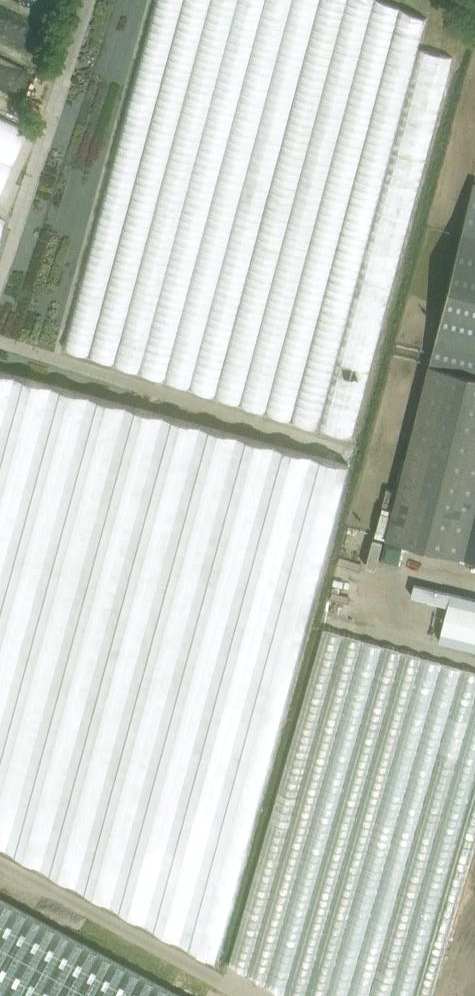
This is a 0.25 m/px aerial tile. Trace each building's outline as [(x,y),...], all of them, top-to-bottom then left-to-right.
[(453,57),(426,51),(437,1),(432,0),(211,0),(126,375),(331,421),(329,431),(367,439),(453,57)] [(41,50),(48,29),(0,14),(0,38),(41,50)] [(36,106),(49,74),(0,53),(0,90),(36,106)] [(0,210),(0,262),(17,217),(0,210)] [(462,228),(386,537),(474,559),(474,231),(462,228)] [(215,960),(349,463),(0,370),(0,843),(215,960)] [(412,595),(448,604),(439,640),(474,649),(474,598),(415,583),(412,595)] [(283,984),(277,897),(291,836),(299,835),(302,826),(320,831),(335,767),(318,763),(321,753),(334,752),(337,785),(345,752),(388,762),(394,762),(396,751),(418,757),(420,750),(468,746),(469,771),(474,772),(474,670),(349,640),(348,635),(343,657),(358,660),(355,673),(315,675),(243,974),(283,984)] [(0,897),(0,995),(183,995),(0,897)]
